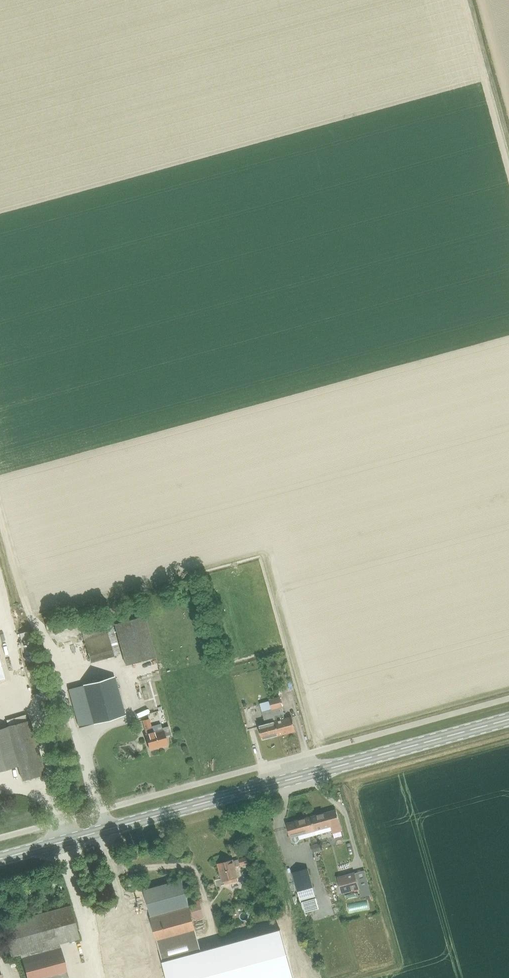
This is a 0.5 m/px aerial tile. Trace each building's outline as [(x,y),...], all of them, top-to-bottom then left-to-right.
[(115,624),(126,665),(156,657),(145,616),(115,624)] [(90,663),(114,657),(113,656),(120,654),(112,624),(82,632),(90,663)] [(81,685),(68,689),(79,727),(92,724),(125,715),(115,677),(81,685)] [(292,717),(285,719),(282,707),(280,697),(270,700),(272,709),(279,735),(296,731),(292,717)] [(262,739),(279,735),(272,709),(262,712),(266,724),(258,726),(262,739)] [(144,735),(149,750),(166,745),(162,730),(153,732),(149,718),(142,720),(146,734),(144,735)] [(20,765),(18,765),(22,781),(45,775),(30,720),(10,726),(20,765)] [(18,765),(20,765),(10,726),(0,729),(0,770),(18,765)] [(332,831),(331,826),(332,826),(328,813),(311,817),(315,830),(316,835),(332,831)] [(298,835),(315,830),(311,817),(286,824),(290,837),(292,844),(300,842),(298,835)] [(233,860),(218,864),(222,881),(224,881),(237,877),(234,866),(241,864),(241,865),(249,863),(247,857),(233,861),(233,860)] [(283,865),(284,879),(291,878),(289,864),(283,865)] [(307,868),(292,872),(297,891),(313,887),(307,868)] [(355,874),(339,878),(343,893),(359,888),(355,874)] [(160,947),(197,936),(182,880),(144,890),(160,947)] [(59,943),(78,939),(69,905),(3,923),(12,956),(21,953),(27,977),(68,977),(59,943)] [(282,932),(203,955),(197,936),(160,947),(169,977),(295,977),(282,932)]
